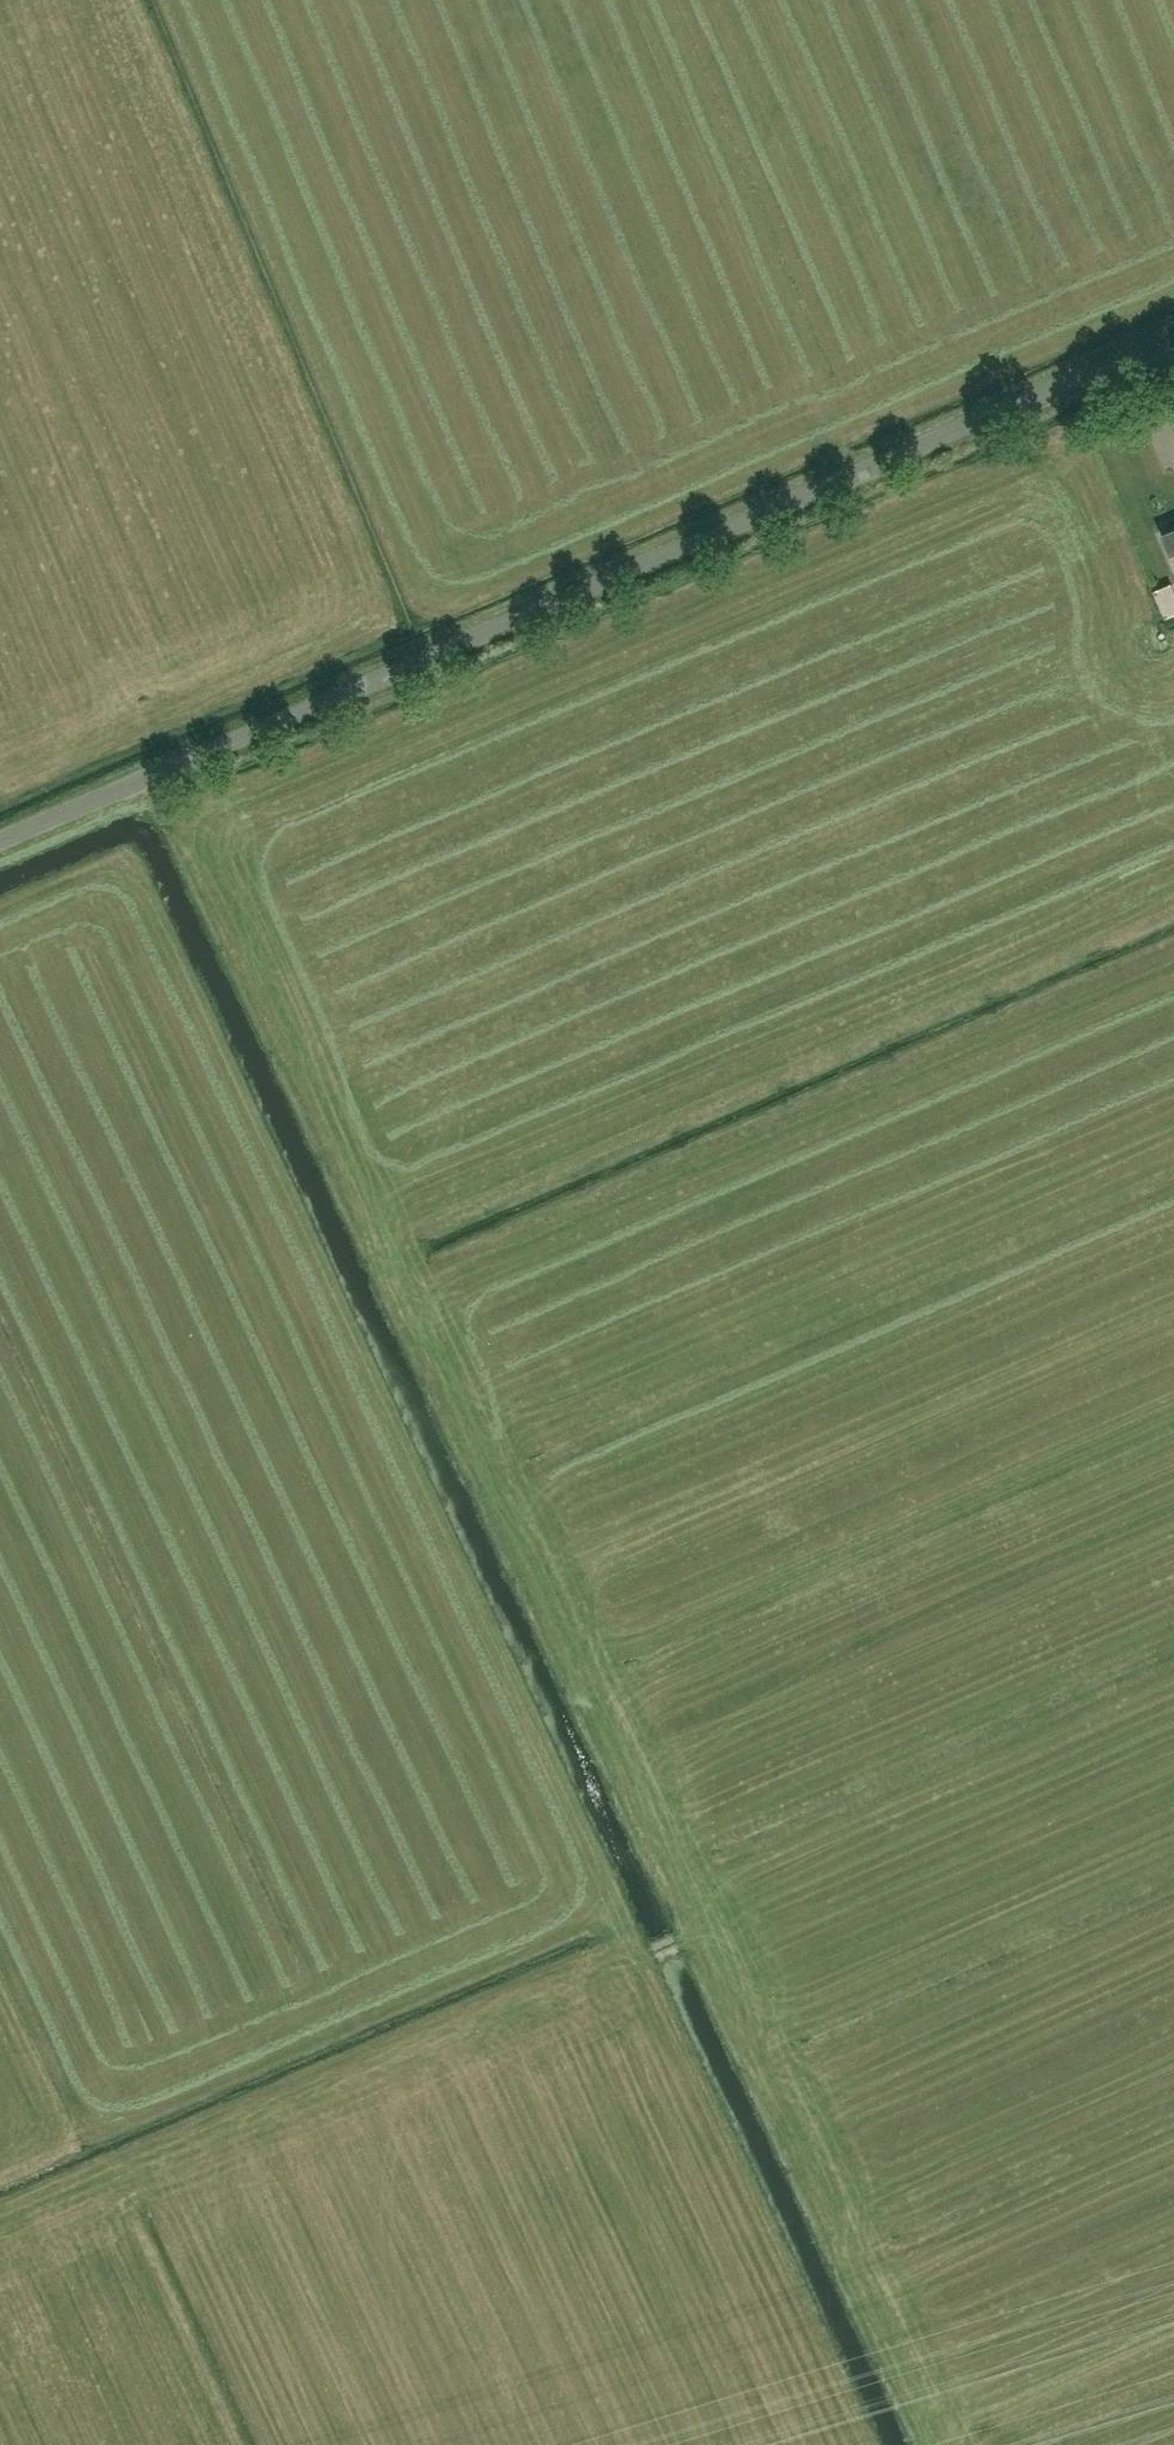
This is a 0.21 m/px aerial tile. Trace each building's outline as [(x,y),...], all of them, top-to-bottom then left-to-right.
[(1163,534),(1173,561),(1173,530),(1163,534)] [(1160,601),(1166,614),(1173,611),(1173,595),(1160,601)]
